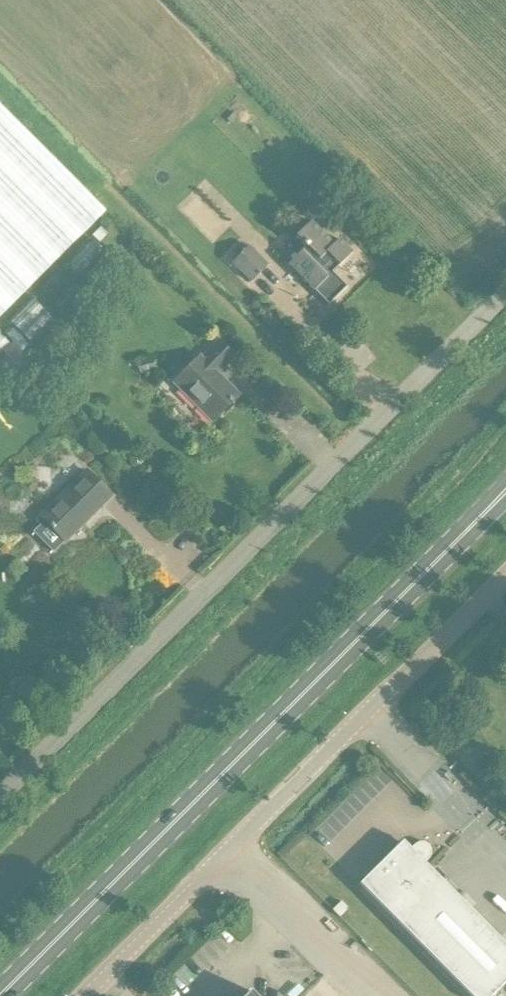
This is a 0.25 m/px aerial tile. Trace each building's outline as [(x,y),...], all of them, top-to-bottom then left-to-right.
[(105,211),(0,106),(0,315),(105,211)] [(310,221),(296,236),(306,245),(288,264),(329,304),(347,286),(332,272),(352,252),(338,238),(333,244),(310,221)] [(249,247),(233,264),(252,283),(269,266),(249,247)] [(10,324),(29,343),(53,319),(34,300),(10,324)] [(239,394),(237,392),(235,394),(216,375),(234,357),(218,342),(201,359),(199,357),(173,383),(175,385),(177,384),(199,406),(200,405),(213,418),(210,420),(212,422),(239,394)] [(154,371),(151,358),(137,361),(140,374),(154,371)] [(33,534),(51,552),(65,539),(65,540),(110,496),(86,471),(41,515),(46,521),(33,534)] [(464,903),(425,863),(429,859),(431,855),(431,850),(429,845),(424,842),(419,842),(415,845),(411,849),(403,841),(389,855),(359,884),(470,995),(493,995),(505,983),(505,945),(464,903)] [(341,902),(333,910),(340,917),(348,909),(341,902)]
